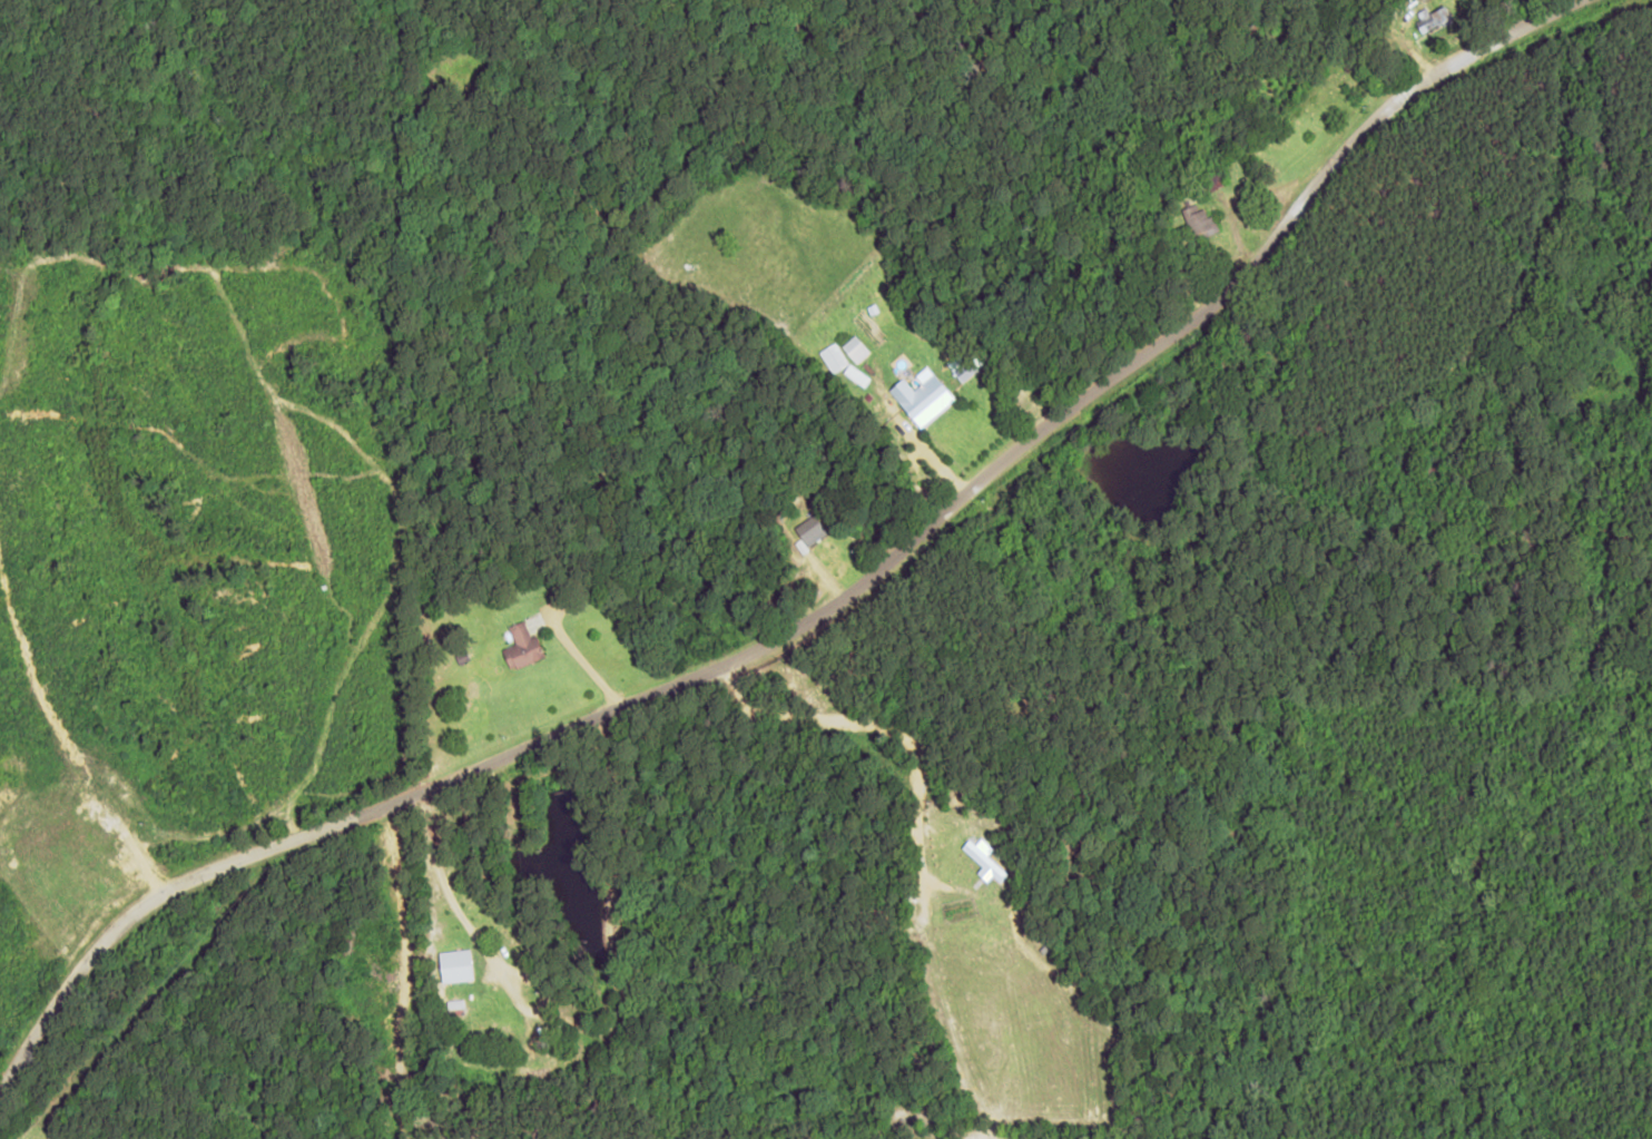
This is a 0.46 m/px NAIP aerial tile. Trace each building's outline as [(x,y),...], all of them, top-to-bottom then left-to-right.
[(1418,26),(1422,34),(1451,18),(1443,4),(1423,16),(1426,21),(1418,26)] [(1205,218),(1200,203),(1183,209),(1193,237),(1218,228),(1213,215),(1205,218)] [(841,344),(853,364),(868,354),(856,335),(841,344)] [(953,398),(926,366),(915,375),(921,383),(912,390),(902,378),(887,390),(918,427),(953,398)] [(794,526),(805,547),(827,535),(815,514),(794,526)] [(508,627),(515,644),(501,649),(509,671),(544,658),(535,635),(530,637),(523,621),(508,627)] [(987,872),(998,882),(1006,874),(968,840),(961,848),(987,872)] [(437,951),(440,983),(472,979),(469,948),(437,951)]
